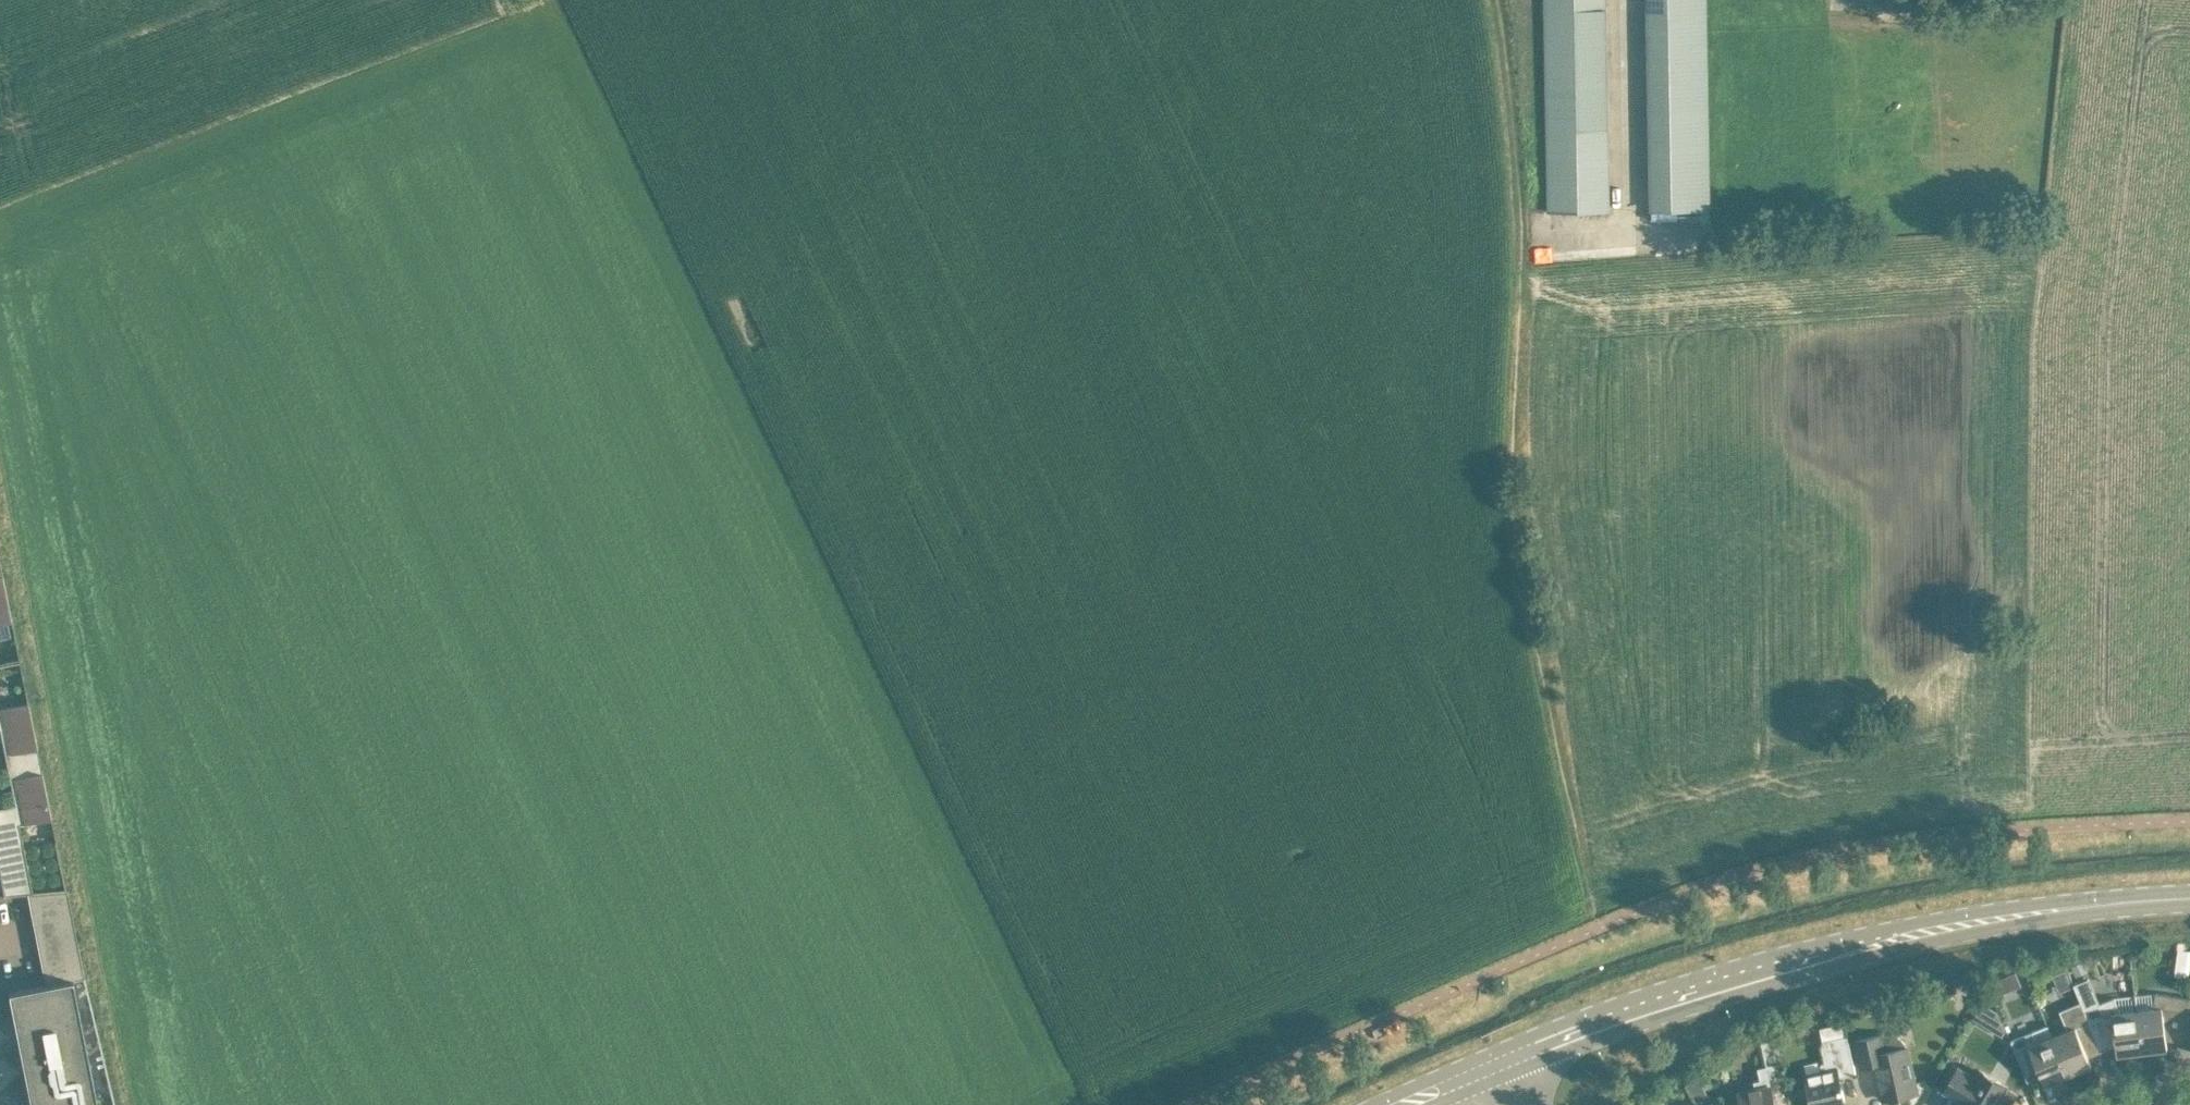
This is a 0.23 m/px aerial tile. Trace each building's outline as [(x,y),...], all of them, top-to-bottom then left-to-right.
[(1548,212),(1609,212),(1606,0),(1545,0),(1548,212)] [(1651,209),(1710,208),(1707,0),(1648,0),(1651,209)] [(1888,10),(1916,10),(1916,0),(1888,0),(1888,10)] [(12,618),(9,603),(0,562),(0,621),(12,618)] [(5,726),(7,738),(6,738),(12,765),(40,759),(35,734),(28,702),(0,707),(0,727),(5,726)] [(0,817),(0,876),(4,894),(4,895),(27,893),(33,892),(19,823),(51,817),(40,759),(12,765),(17,792),(18,792),(20,803),(0,807),(0,809),(2,817),(0,817)] [(33,892),(27,893),(45,984),(9,991),(31,1104),(98,1104),(73,979),(85,977),(67,889),(66,889),(33,892)] [(2153,1007),(2137,1009),(2142,1050),(2167,1047),(2166,1034),(2183,1036),(2189,996),(2156,991),(2153,1007)] [(2117,1053),(2142,1050),(2137,1009),(2121,1011),(2115,996),(2084,1009),(2100,1046),(2115,1040),(2117,1053)] [(2081,1001),(2060,1009),(2063,1018),(2068,1029),(2052,1036),(2068,1074),(2092,1064),(2086,1051),(2100,1046),(2084,1009),(2081,1001)] [(2039,1071),(2045,1083),(2068,1074),(2052,1036),(2047,1024),(2011,1039),(2028,1081),(2029,1080),(2027,1076),(2039,1071)] [(1916,1092),(1906,1047),(1905,1047),(1905,1043),(1903,1040),(1900,1037),(1893,1033),(1882,1035),(1882,1033),(1855,1039),(1856,1046),(1861,1066),(1876,1062),(1884,1099),(1916,1092)] [(1806,1074),(1813,1104),(1846,1104),(1840,1076),(1856,1073),(1847,1034),(1829,1038),(1830,1044),(1822,1046),(1825,1061),(1822,1062),(1821,1065),(1822,1070),(1806,1074)] [(1787,1085),(1776,1037),(1762,1041),(1767,1065),(1758,1067),(1761,1078),(1754,1080),(1756,1088),(1740,1091),(1743,1104),(1792,1104),(1787,1085)] [(1958,1066),(1944,1090),(1961,1100),(1958,1104),(1996,1104),(2010,1104),(2012,1103),(2018,1093),(2007,1086),(2008,1085),(1980,1068),(1975,1076),(1958,1066)] [(1706,1091),(1697,1077),(1686,1084),(1695,1099),(1706,1091)]
